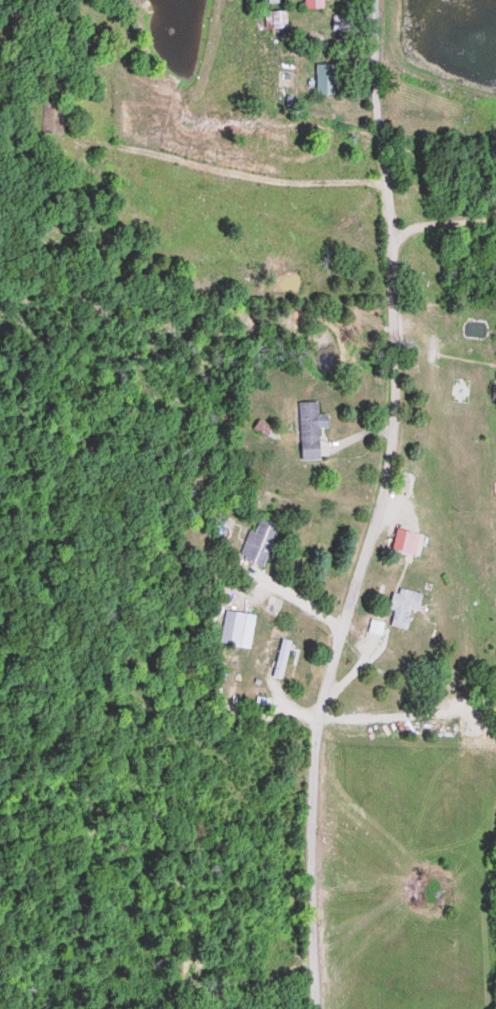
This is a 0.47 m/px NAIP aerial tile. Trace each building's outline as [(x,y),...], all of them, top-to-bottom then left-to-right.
[(306,8),(324,7),(324,0),(305,0),(306,8)] [(287,10),(265,10),(265,29),(287,29),(287,10)] [(317,93),(335,93),(335,63),(317,63),(317,93)] [(65,133),(65,99),(42,99),(42,133),(65,133)] [(301,460),(320,460),(319,427),(328,427),(328,414),(318,414),(318,401),(300,402),(301,460)] [(253,429),(266,437),(272,428),(259,420),(253,429)] [(239,557),(267,566),(281,523),(260,516),(255,531),(249,529),(239,557)] [(421,534),(398,527),(391,550),(414,557),(421,534)] [(407,628),(411,610),(418,611),(422,592),(395,587),(391,610),(394,610),(390,625),(407,628)] [(250,648),(256,615),(235,611),(229,645),(250,648)] [(290,641),(281,639),(274,677),(283,679),(290,641)]
